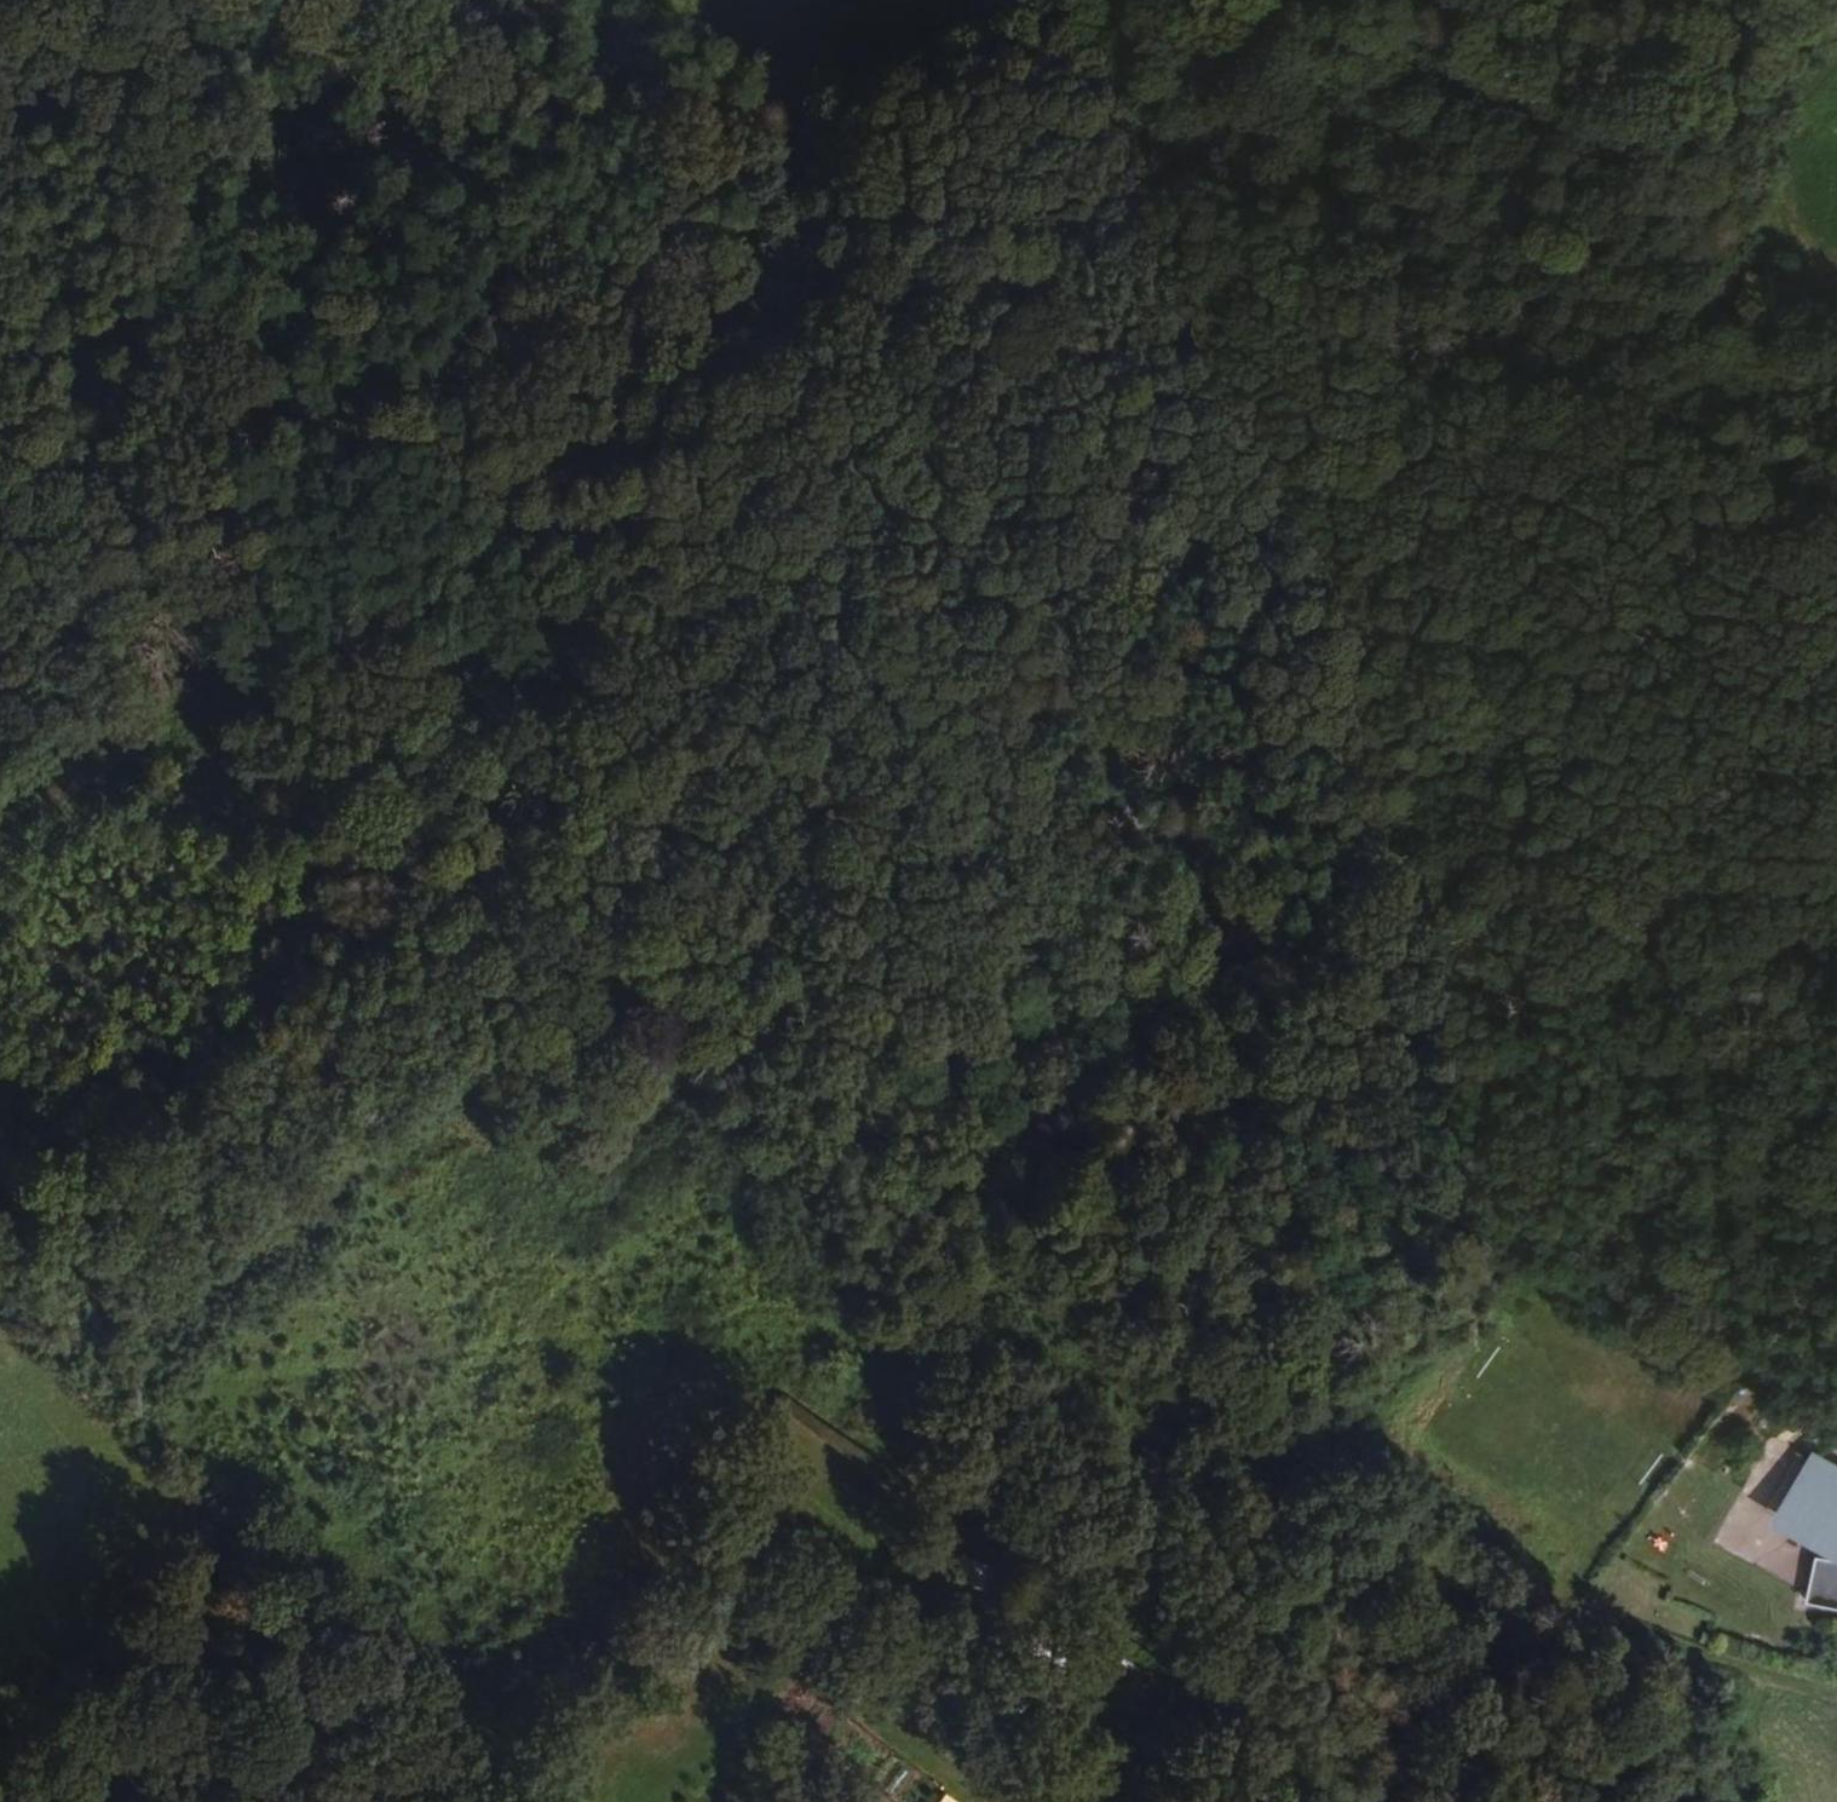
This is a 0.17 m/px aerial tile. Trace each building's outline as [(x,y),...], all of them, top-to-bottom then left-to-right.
[(1798,1538),(1791,1534),(1823,1475),(1831,1480),(1836,1483),(1836,1471),(1812,1457),(1769,1534),(1792,1548),(1813,1560),(1831,1561),(1833,1557),(1798,1538)] [(1831,1480),(1823,1475),(1791,1534),(1798,1538),(1833,1557),(1831,1561),(1813,1560),(1803,1607),(1810,1608),(1836,1613),(1836,1483),(1831,1480)]
